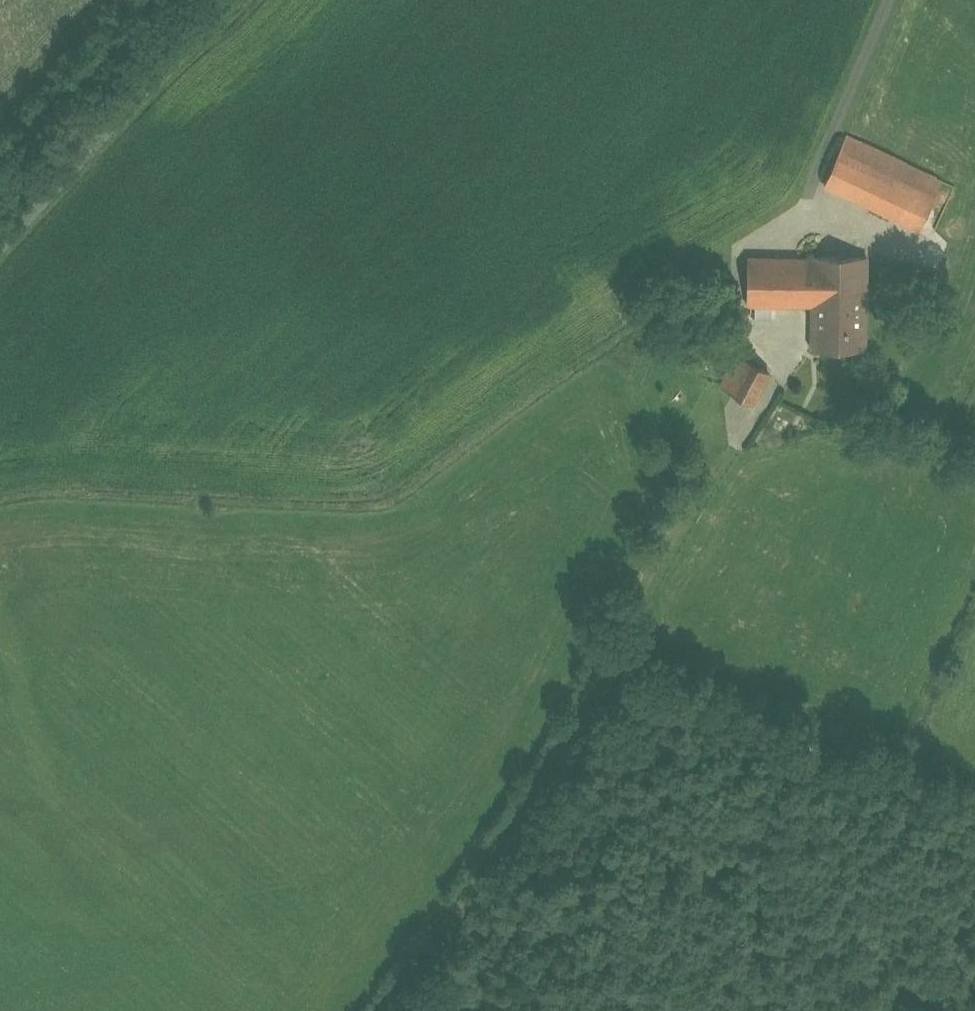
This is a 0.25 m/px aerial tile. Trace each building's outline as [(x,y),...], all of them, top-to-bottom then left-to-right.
[(846,139),(844,138),(820,189),(921,234),(944,183),(846,139)] [(860,353),(863,261),(813,260),(813,261),(742,260),(741,311),(811,312),(810,352),(860,353)] [(724,385),(753,400),(769,369),(741,354),(724,385)]
